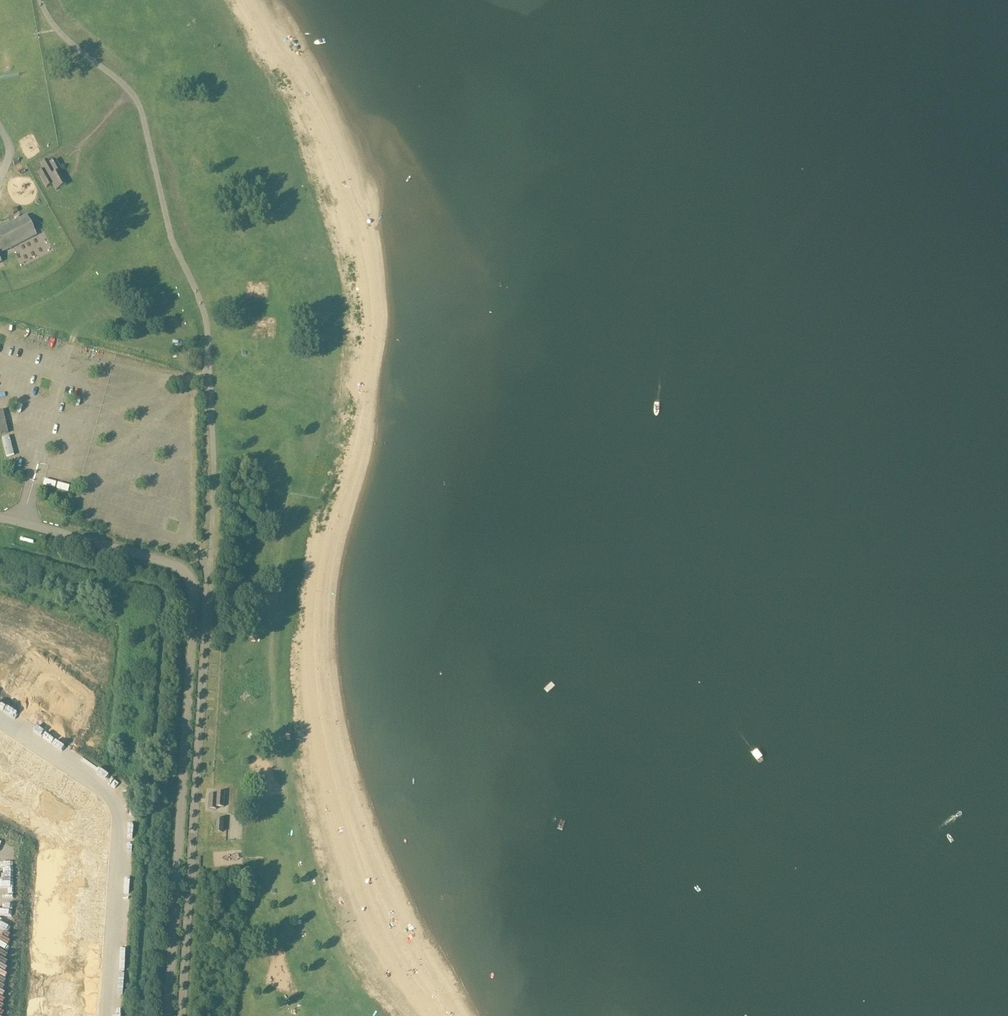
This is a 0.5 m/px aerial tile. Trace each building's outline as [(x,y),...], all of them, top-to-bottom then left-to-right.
[(63,170),(56,158),(50,162),(48,159),(41,163),(44,169),(38,172),(46,188),(53,184),(56,191),(67,185),(59,172),(63,170)] [(35,235),(26,217),(0,230),(0,252),(35,235)] [(224,807),(225,793),(217,792),(217,795),(210,794),(208,809),(216,809),(217,807),(224,807)]
